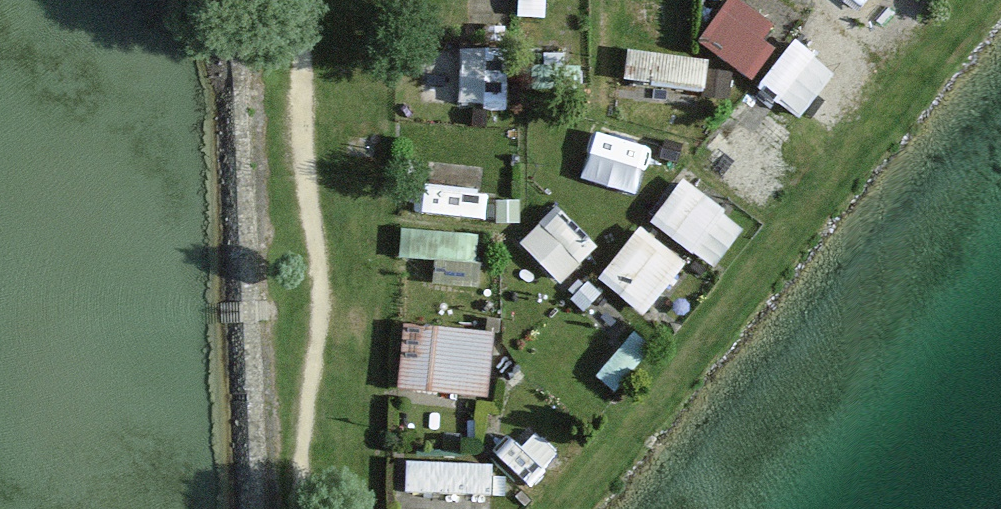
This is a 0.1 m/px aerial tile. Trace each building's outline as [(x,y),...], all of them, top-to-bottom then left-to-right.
[(759,68),(793,21),(764,0),(731,0),(708,32),(759,68)] [(922,0),(834,0),(882,43),(922,0)] [(471,38),(468,95),(515,97),(518,40),(471,38)] [(774,75),(831,111),(851,80),(793,43),(774,75)] [(741,115),(712,149),(771,200),(800,167),(741,115)] [(607,121),(592,167),(646,184),(661,138),(607,121)] [(436,203),(487,206),(489,161),(438,159),(436,203)] [(658,212),(701,245),(736,201),(693,168),(658,212)] [(553,292),(606,236),(571,203),(517,259),(553,292)] [(654,215),(607,266),(651,306),(698,255),(654,215)] [(444,274),(485,274),(486,224),(415,222),(414,244),(445,245),(444,274)] [(410,315),(407,380),(499,384),(502,319),(410,315)] [(417,450),(416,482),(498,485),(499,454),(417,450)] [(391,508),(410,508),(399,500),(391,508)]
